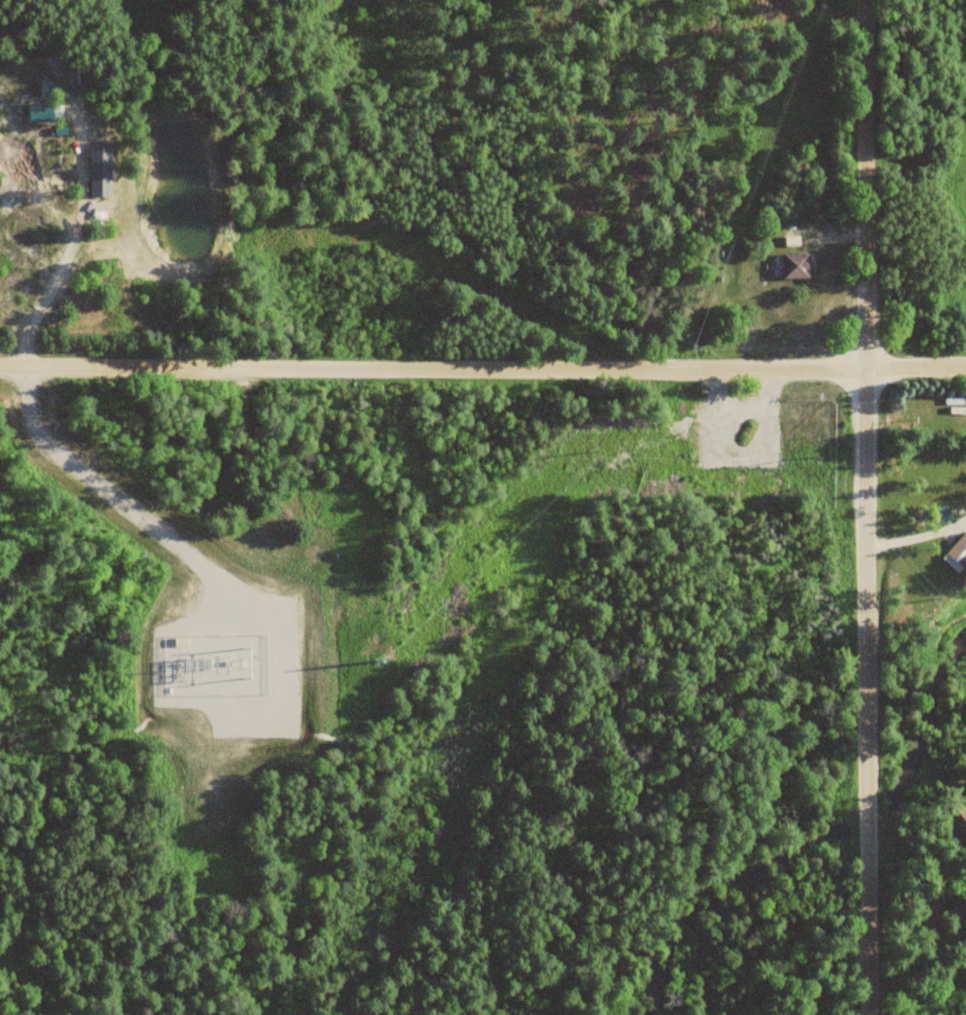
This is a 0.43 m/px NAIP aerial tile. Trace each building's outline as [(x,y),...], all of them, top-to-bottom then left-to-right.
[(69,71),(69,91),(83,91),(83,71),(69,71)] [(809,279),(809,253),(781,253),(781,279),(809,279)] [(965,533),(944,554),(961,571),(965,566),(965,535),(965,533)]
